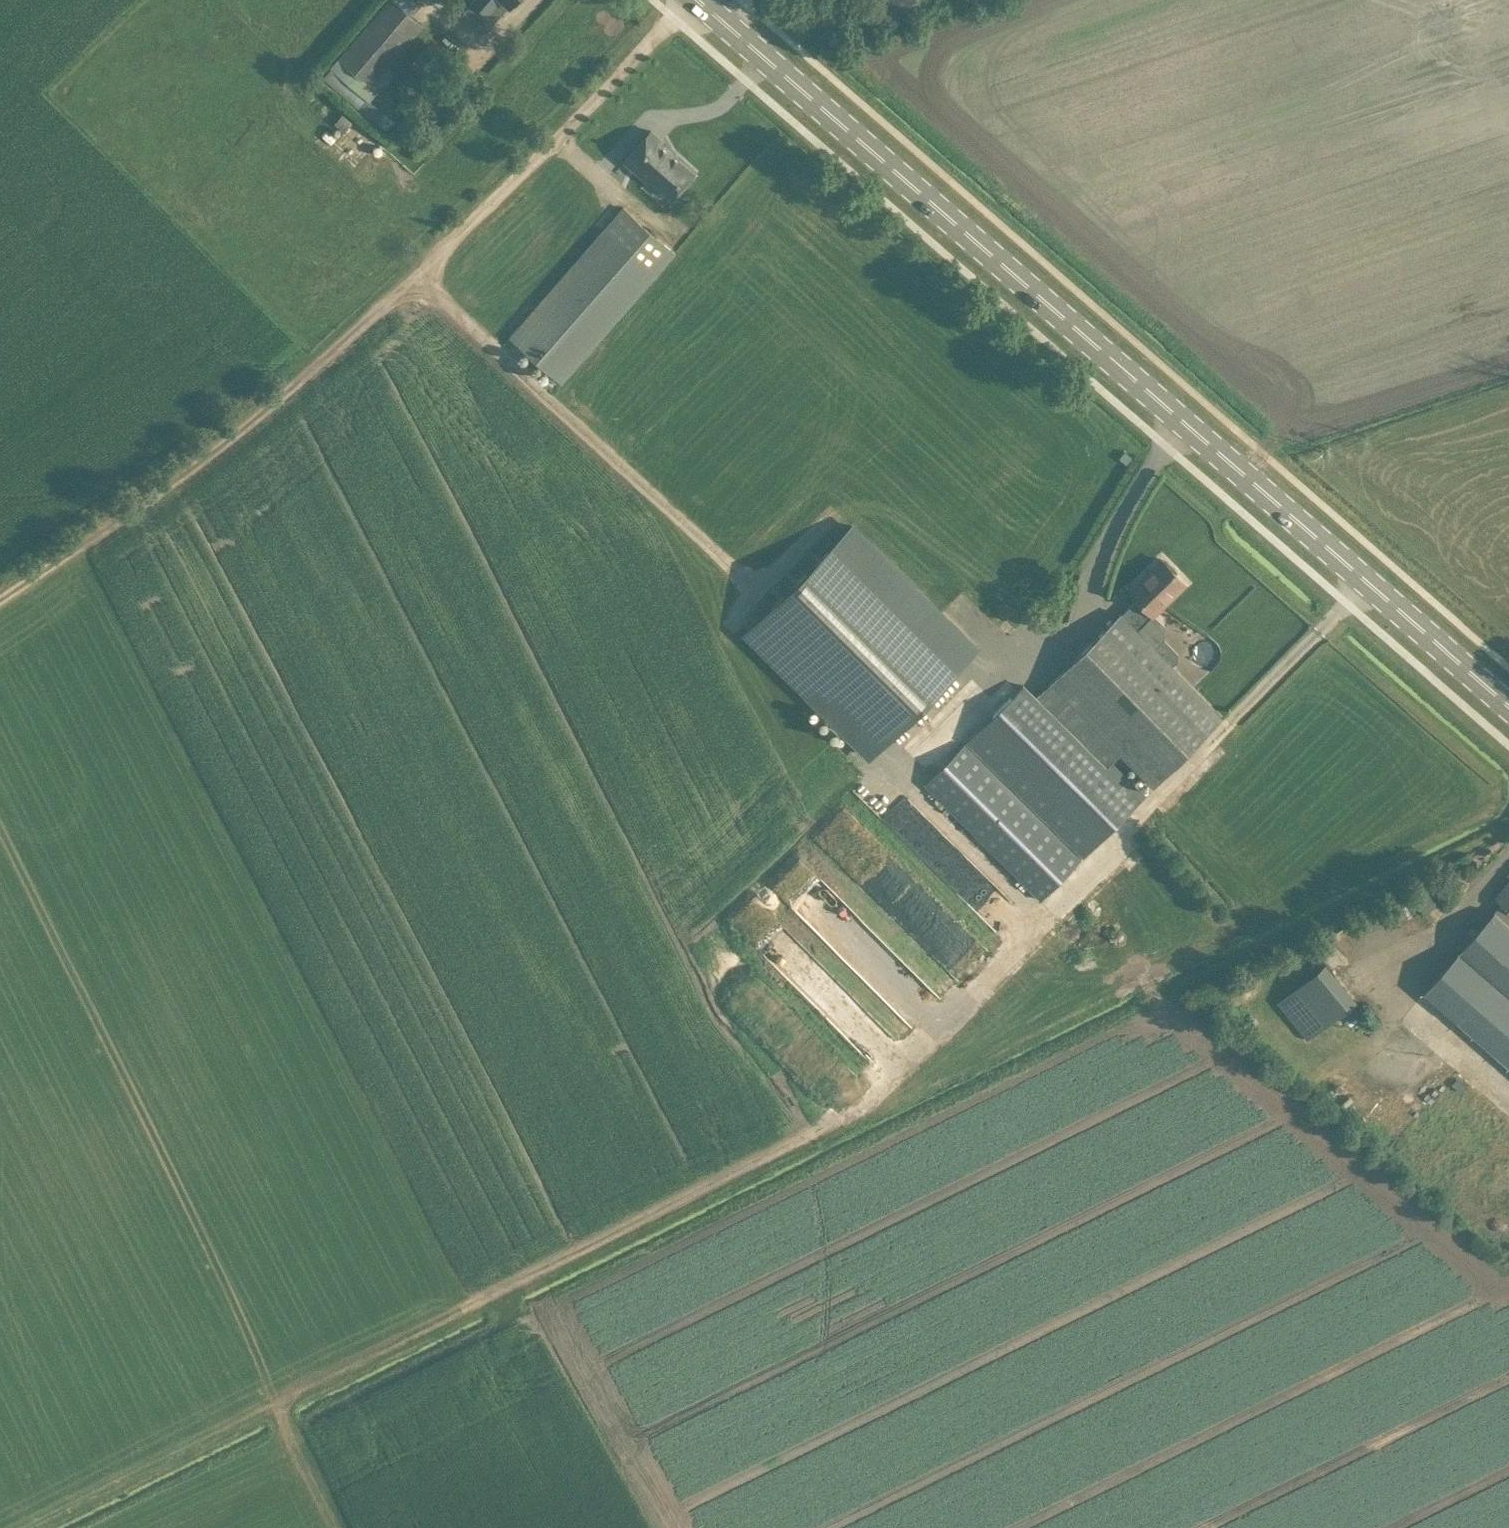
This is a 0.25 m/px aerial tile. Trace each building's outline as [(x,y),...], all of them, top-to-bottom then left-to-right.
[(388,67),(424,26),(394,0),(388,0),(330,67),(369,101),(376,93),(377,94),(395,73),(388,67)] [(461,15),(479,31),(487,30),(510,4),(512,2),(513,0),(473,0),(473,1),(461,15)] [(899,13),(911,0),(884,0),(899,13)] [(694,172),(661,143),(663,140),(651,130),(625,161),(648,181),(651,179),(672,198),(694,172)] [(676,254),(622,206),(508,336),(562,384),(676,254)] [(981,646),(942,608),(854,520),(741,633),(812,703),(869,759),(981,646)] [(1137,598),(1122,613),(1155,647),(1163,638),(1164,622),(1154,612),(1185,582),(1162,559),(1130,590),(1137,598)] [(1155,647),(1122,613),(1120,612),(1036,695),(1024,683),(923,785),(1040,901),(1141,799),(1108,765),(1119,754),(1151,786),(1223,716),(1155,647)] [(1508,1064),(1508,885),(1499,896),(1507,903),(1428,992),(1508,1064)] [(1332,962),(1278,998),(1305,1039),(1345,1013),(1349,1019),(1364,1009),(1332,962)]
